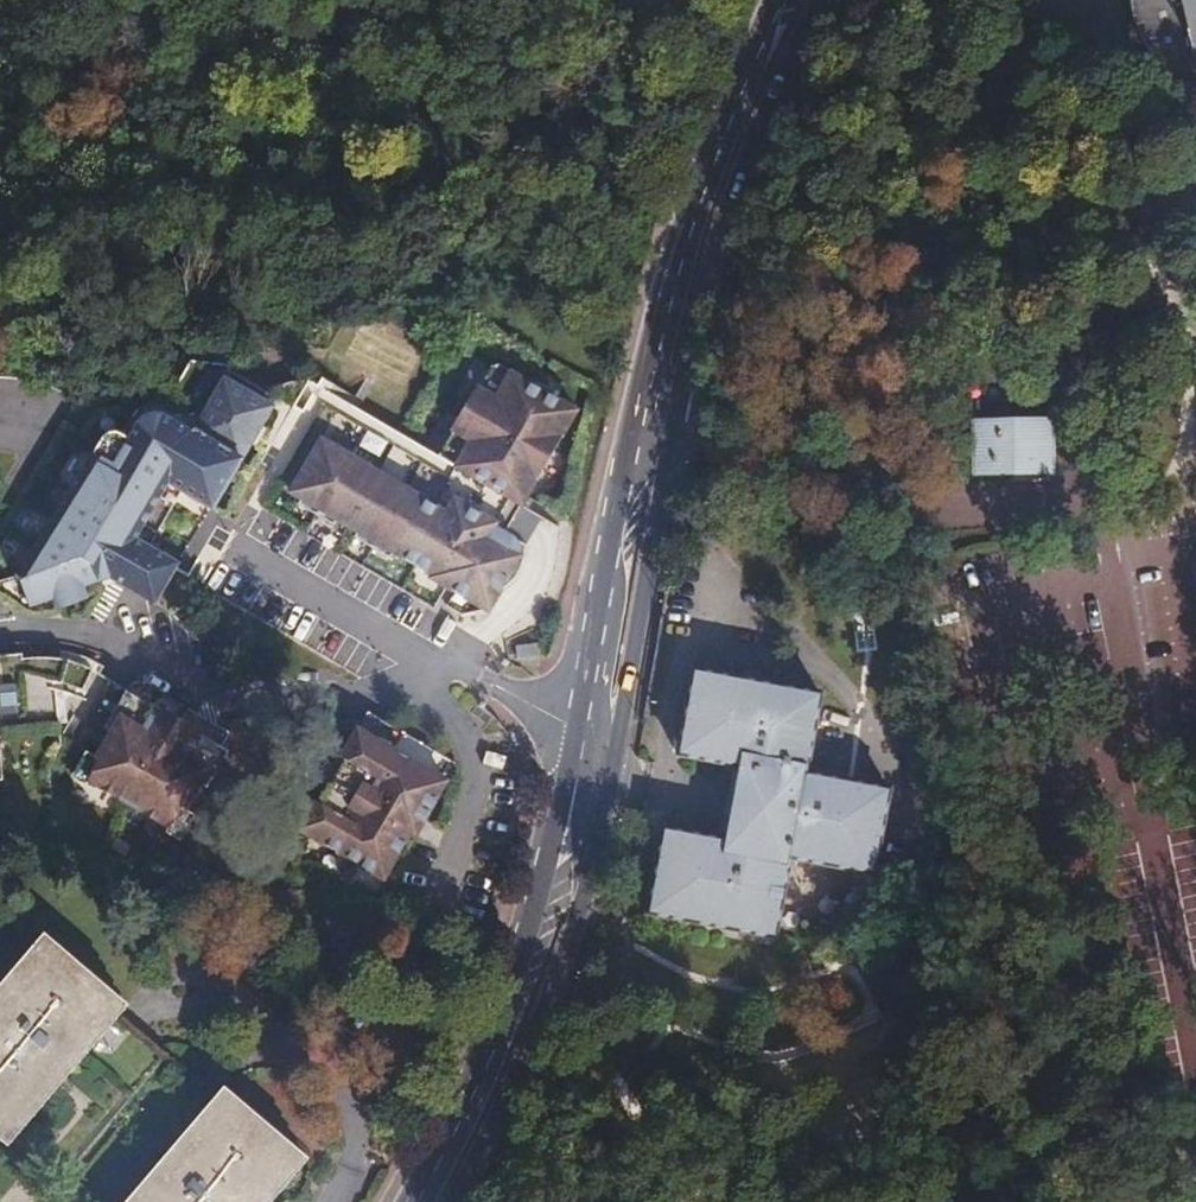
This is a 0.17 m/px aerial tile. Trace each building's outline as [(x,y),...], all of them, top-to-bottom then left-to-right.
[(1195,64),(1195,0),(1178,0),(1195,64)] [(1163,38),(1170,62),(1181,59),(1175,34),(1163,38)] [(428,456),(522,503),(573,408),(482,359),(428,456)] [(170,483),(212,508),(274,409),(228,380),(206,415),(200,411),(198,415),(183,416),(173,410),(169,416),(164,413),(160,412),(153,412),(150,412),(147,414),(145,416),(139,427),(138,427),(129,423),(124,422),(120,422),(115,424),(111,426),(108,430),(18,574),(30,604),(52,595),(55,599),(59,603),(63,605),(68,605),(72,605),(76,603),(80,600),(83,596),(84,592),(84,587),(82,582),(108,572),(155,602),(178,565),(136,538),(170,483)] [(974,424),(975,476),(1055,476),(1054,422),(974,424)] [(274,492),(483,613),(522,548),(309,432),(274,492)] [(170,510),(162,523),(176,532),(184,519),(170,510)] [(516,664),(540,657),(532,632),(508,640),(516,664)] [(814,704),(688,681),(673,765),(732,776),(719,849),(659,838),(644,923),(771,946),(785,866),(869,881),(884,798),(800,782),(814,704)] [(73,780),(166,828),(211,742),(117,694),(73,780)] [(290,827),(383,883),(456,769),(355,711),(290,827)] [(462,889),(457,912),(475,917),(481,894),(462,889)] [(237,1130),(83,996),(87,992),(58,967),(55,971),(31,950),(0,986),(0,1142),(51,1186),(47,1190),(61,1201),(265,1201),(268,1199),(262,1194),(283,1171),(262,1153),(266,1148),(241,1126),(237,1130)]
